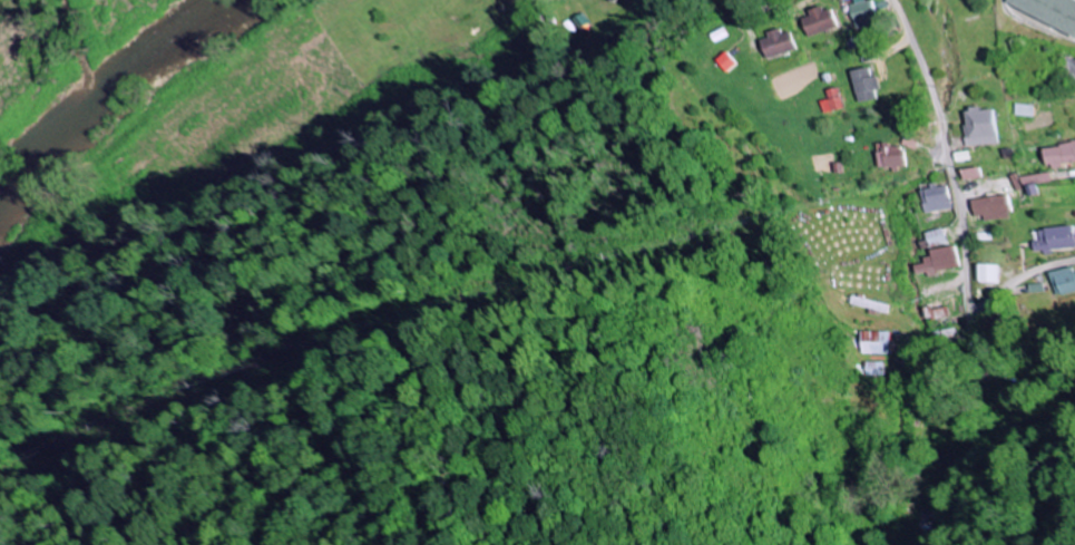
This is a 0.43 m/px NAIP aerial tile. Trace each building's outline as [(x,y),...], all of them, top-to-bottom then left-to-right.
[(854,4),(849,5),(851,29),(874,26),(872,0),(871,0),(864,1),(864,0),(853,0),(854,4)] [(1003,6),(1074,36),(1074,0),(1006,0),(1003,6)] [(828,6),(806,13),(807,16),(799,19),(805,37),(835,28),(828,6)] [(786,29),(764,34),(765,38),(756,40),(761,59),(792,51),(786,29)] [(719,73),(731,65),(722,52),(710,60),(719,73)] [(1074,84),(1074,60),(1066,62),(1070,85),(1074,84)] [(874,100),(872,91),(877,90),(875,76),(870,77),(868,68),(849,71),(855,104),(874,100)] [(841,110),(837,88),(824,90),(825,100),(817,101),(819,113),(841,110)] [(1011,115),(1029,118),(1031,106),(1012,104),(1011,115)] [(991,108),(960,111),(964,147),(995,144),(991,108)] [(1040,167),(1074,163),(1074,143),(1037,148),(1040,167)] [(874,170),(902,169),(902,148),(888,148),(887,144),(873,144),(874,170)] [(978,178),(976,167),(957,171),(959,181),(978,178)] [(918,212),(946,210),(943,185),(926,187),(926,190),(916,191),(918,212)] [(967,199),(968,218),(978,217),(978,221),(1004,219),(1002,196),(967,199)] [(1025,252),(1073,248),(1072,234),(1065,234),(1064,227),(1031,230),(1032,241),(1024,241),(1025,252)] [(920,233),(925,251),(943,246),(939,228),(920,233)] [(909,275),(921,274),(921,273),(953,270),(950,247),(924,250),(925,257),(917,258),(918,265),(908,266),(909,275)] [(992,284),(993,265),(973,265),(973,283),(992,284)] [(1041,274),(1046,297),(1074,290),(1074,280),(1072,267),(1041,274)] [(852,354),(884,355),(885,332),(853,332),(852,354)]
